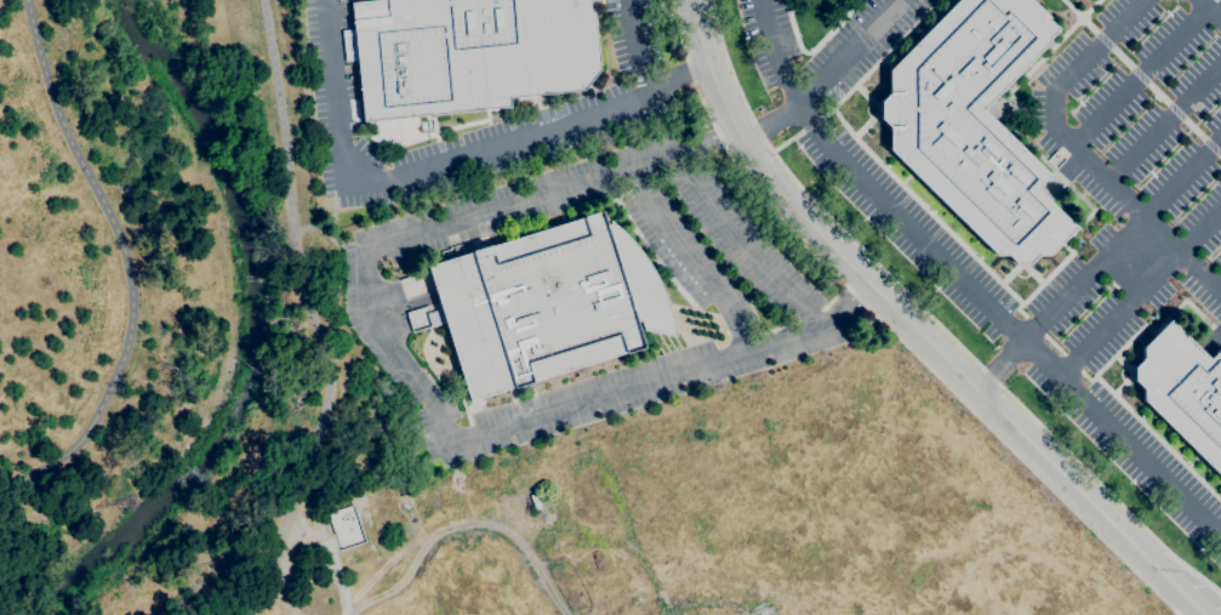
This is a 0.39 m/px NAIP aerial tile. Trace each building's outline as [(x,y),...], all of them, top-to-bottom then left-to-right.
[(350,2),(375,0),(588,0),(589,10),(594,15),(599,70),(583,90),(508,98),(509,107),(363,121),(350,2)] [(889,70),(958,0),(1030,0),(1049,18),(1046,19),(1057,29),(1046,40),(1049,41),(1045,45),(1046,46),(983,110),(1048,175),(1035,188),(1074,228),(1048,255),(1037,255),(1028,264),(1016,264),(1006,255),(995,255),(889,150),(889,127),(880,119),(880,102),(889,93),(889,70)] [(609,221),(610,222),(611,222),(611,223),(612,223),(612,224),(614,224),(614,226),(615,226),(616,227),(617,228),(618,229),(620,229),(620,230),(621,230),(621,232),(622,232),(622,233),(623,233),(623,234),(624,235),(626,237),(627,238),(628,238),(628,239),(629,239),(629,240),(631,241),(632,243),(633,244),(634,245),(634,246),(635,246),(635,247),(637,247),(637,249),(638,250),(639,251),(639,252),(640,254),(641,255),(641,256),(643,256),(643,257),(644,258),(645,260),(645,261),(646,262),(647,263),(647,264),(649,264),(649,266),(649,267),(650,267),(650,268),(651,269),(651,271),(652,272),(652,273),(654,274),(655,275),(655,277),(655,278),(656,278),(656,279),(656,280),(657,280),(657,281),(657,283),(658,283),(658,284),(658,285),(660,286),(660,287),(661,289),(661,290),(662,291),(662,292),(662,294),(663,295),(663,296),(664,297),(664,298),(664,300),(666,301),(666,302),(666,303),(667,304),(667,306),(667,307),(668,308),(668,309),(668,311),(668,312),(669,312),(669,313),(669,314),(669,315),(671,317),(671,318),(671,319),(671,320),(671,321),(672,323),(672,324),(672,325),(672,326),(672,328),(673,328),(673,329),(673,330),(673,331),(673,332),(673,334),(673,335),(674,336),(643,330),(639,320),(635,321),(644,348),(626,353),(624,353),(532,382),(514,388),(514,387),(469,400),(428,266),(472,252),(472,251),(490,245),(490,246),(583,218),(583,217),(601,211),(605,224),(610,223),(609,221)] [(435,325),(432,315),(439,313),(441,323),(435,325)] [(1208,359),(1220,346),(1220,478),(1143,400),(1142,389),(1132,381),(1132,369),(1142,358),(1142,348),(1169,320),(1208,359)] [(535,511),(530,495),(535,494),(541,508),(535,511)]
